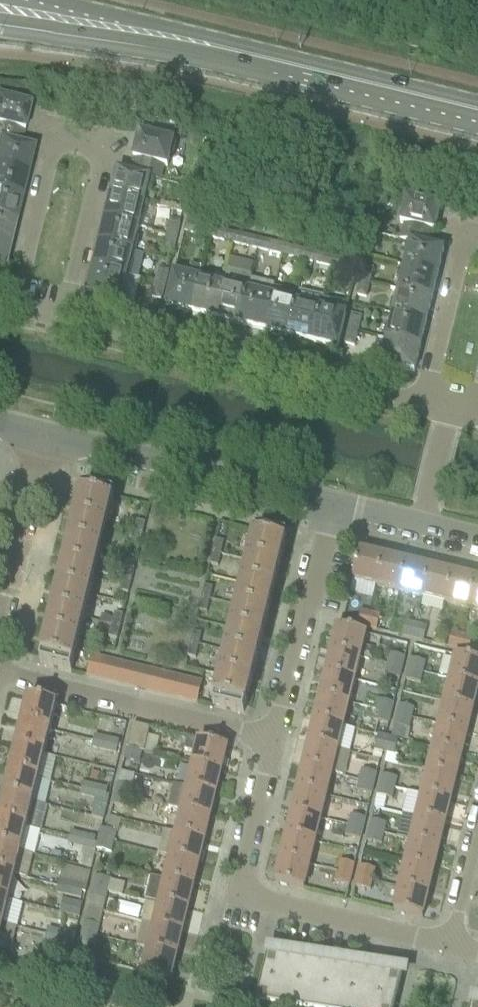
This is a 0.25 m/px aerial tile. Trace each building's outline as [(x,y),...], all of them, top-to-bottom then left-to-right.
[(19,146),(29,106),(0,99),(0,142),(19,146)] [(139,131),(129,172),(150,177),(149,178),(160,181),(163,165),(167,166),(173,140),(139,131)] [(26,174),(27,174),(33,152),(33,150),(19,147),(19,146),(0,142),(0,168),(26,174)] [(20,198),(21,199),(27,174),(26,174),(0,168),(0,193),(20,198)] [(117,170),(111,194),(144,202),(149,178),(150,177),(129,172),(129,173),(117,170)] [(174,199),(183,201),(187,188),(178,186),(174,199)] [(14,223),(15,223),(21,199),(20,198),(0,193),(0,219),(14,223)] [(111,194),(105,218),(138,226),(144,202),(111,194)] [(398,239),(409,241),(410,240),(430,245),(440,205),(405,196),(399,223),(402,224),(398,239)] [(105,218),(99,243),(132,251),(138,226),(105,218)] [(9,247),(10,247),(15,223),(14,223),(0,219),(0,245),(9,247)] [(170,220),(167,233),(177,236),(181,222),(170,220)] [(184,232),(208,238),(211,228),(186,222),(184,232)] [(208,238),(233,244),(235,234),(211,228),(208,238)] [(371,232),(367,248),(378,251),(382,235),(371,232)] [(167,233),(163,249),(173,252),(177,236),(167,233)] [(233,244),(257,250),(260,240),(235,234),(233,244)] [(257,250),(282,256),(284,246),(260,240),(257,250)] [(409,241),(404,265),(437,273),(443,249),(430,245),(410,240),(409,241)] [(99,243),(93,267),(126,275),(132,251),(99,243)] [(3,273),(4,272),(10,247),(9,247),(0,245),(0,272),(3,273)] [(282,256),(306,262),(308,252),(284,246),(282,256)] [(306,262),(330,268),(333,258),(308,252),(306,262)] [(333,258),(330,268),(353,274),(355,263),(333,258)] [(170,287),(166,306),(191,312),(199,279),(201,268),(190,265),(187,276),(174,273),(170,287)] [(404,265),(398,290),(430,297),(431,298),(432,298),(438,274),(437,273),(404,265)] [(363,266),(360,280),(370,283),(374,268),(363,266)] [(87,292),(87,293),(120,301),(120,300),(125,281),(126,275),(93,267),(87,292)] [(158,267),(155,282),(165,284),(168,270),(158,267)] [(251,275),(227,269),(223,285),(215,318),(239,324),(250,279),(251,275)] [(191,312),(215,318),(223,285),(199,279),(191,312)] [(239,324),(264,330),(272,296),(275,285),(250,279),(239,324)] [(360,280),(356,296),(366,299),(370,283),(360,280)] [(165,284),(155,282),(152,296),(161,298),(165,284)] [(398,290),(392,314),(423,322),(426,322),(432,298),(431,298),(430,297),(398,290)] [(296,302),(288,335),(313,341),(323,299),(323,297),(299,291),(296,302)] [(264,330),(288,335),(296,302),(272,296),(264,330)] [(323,299),(313,341),(338,347),(342,328),(346,314),(333,311),(335,302),(323,299)] [(351,314),(348,329),(357,331),(361,316),(351,314)] [(392,314),(386,338),(418,346),(420,346),(420,347),(426,322),(423,322),(392,314)] [(357,331),(348,329),(344,343),(354,345),(357,331)] [(380,363),(379,364),(414,373),(414,372),(420,347),(420,346),(418,346),(386,338),(384,344),(380,363)] [(82,488),(40,665),(71,673),(113,496),(82,488)] [(130,546),(139,548),(145,523),(136,521),(130,546)] [(255,530),(213,707),(243,714),(286,538),(255,530)] [(221,554),(224,542),(215,540),(212,552),(221,554)] [(209,564),(218,567),(221,554),(212,552),(209,564)] [(353,581),(375,586),(382,557),(360,552),(353,581)] [(375,586),(398,592),(405,563),(382,557),(375,586)] [(398,592),(421,597),(428,568),(405,563),(398,592)] [(119,592),(128,594),(134,569),(125,567),(119,592)] [(421,597),(445,603),(452,574),(428,568),(421,597)] [(445,603),(467,608),(474,580),(452,574),(445,603)] [(467,608),(477,611),(477,580),(474,580),(467,608)] [(204,586),(201,598),(210,600),(213,588),(204,586)] [(201,598),(198,610),(207,613),(210,600),(201,598)] [(355,625),(366,627),(369,612),(359,610),(355,625)] [(369,612),(366,627),(376,630),(380,615),(369,612)] [(108,638),(117,640),(123,615),(114,613),(108,638)] [(406,621),(402,637),(412,640),(416,624),(406,621)] [(416,624),(412,640),(423,642),(426,627),(416,624)] [(337,627),(332,650),(361,657),(366,634),(337,627)] [(199,646),(202,634),(193,632),(190,644),(199,646)] [(448,648),(458,650),(462,635),(452,633),(448,648)] [(462,635),(458,650),(469,652),(472,638),(462,635)] [(187,657),(196,659),(199,646),(190,644),(187,657)] [(332,650),(326,674),(355,681),(361,657),(332,650)] [(389,655),(387,665),(402,669),(405,659),(389,655)] [(87,676),(141,689),(146,669),(91,656),(87,676)] [(450,679),(477,686),(477,662),(456,656),(450,679)] [(410,660),(407,670),(423,674),(426,664),(410,660)] [(387,665),(384,675),(400,679),(402,669),(387,665)] [(407,670),(405,680),(421,684),(423,674),(407,670)] [(152,671),(147,691),(197,703),(202,683),(200,682),(152,671)] [(326,674),(320,696),(349,703),(355,681),(326,674)] [(445,703),(474,709),(477,691),(477,686),(450,679),(445,703)] [(320,696),(315,720),(344,727),(349,703),(320,696)] [(27,699),(21,724),(50,731),(56,706),(27,699)] [(378,700),(375,711),(391,715),(394,704),(378,700)] [(445,703),(439,726),(468,733),(474,709),(445,703)] [(399,705),(396,716),(412,720),(415,709),(399,705)] [(375,711),(373,722),(389,726),(391,715),(375,711)] [(396,716),(394,726),(410,730),(412,720),(396,716)] [(315,720),(309,743),(338,750),(344,727),(315,720)] [(21,724),(16,748),(45,755),(50,731),(21,724)] [(132,724),(126,748),(143,752),(149,728),(132,724)] [(439,726),(433,749),(462,756),(468,733),(439,726)] [(94,736),(93,741),(118,747),(119,741),(94,736)] [(374,751),(384,753),(388,739),(378,736),(374,751)] [(195,754),(192,764),(222,771),(227,747),(187,738),(184,751),(195,754)] [(388,739),(384,753),(393,756),(397,741),(388,739)] [(118,747),(93,741),(91,748),(116,754),(118,747)] [(309,743),(303,767),(332,774),(338,750),(309,743)] [(16,748),(10,773),(39,780),(45,755),(16,748)] [(143,752),(126,748),(123,759),(140,763),(143,752)] [(433,749),(428,772),(457,779),(462,756),(433,749)] [(192,764),(187,788),(216,795),(222,771),(192,764)] [(303,767),(298,789),(327,796),(332,774),(303,767)] [(361,770),(359,781),(374,785),(377,774),(361,770)] [(121,772),(118,784),(133,787),(135,775),(121,772)] [(428,772),(422,795),(451,802),(457,779),(428,772)] [(10,773),(4,798),(33,805),(39,780),(10,773)] [(382,775),(379,786),(395,789),(397,779),(382,775)] [(359,781),(356,791),(372,795),(374,785),(359,781)] [(83,783),(81,790),(107,797),(108,789),(83,783)] [(117,784),(115,795),(131,799),(133,787),(118,784),(117,784)] [(173,784),(168,808),(181,811),(211,818),(216,795),(187,788),(173,784)] [(379,786),(377,796),(392,800),(395,789),(379,786)] [(298,789),(292,812),(321,819),(327,796),(298,789)] [(81,790),(80,796),(105,802),(107,797),(81,790)] [(131,799),(115,795),(113,804),(129,807),(131,799)] [(422,795),(417,817),(446,824),(451,802),(422,795)] [(0,813),(0,822),(27,828),(33,805),(4,798),(0,813)] [(94,804),(91,818),(104,821),(108,807),(94,804)] [(181,811),(176,834),(205,841),(211,818),(181,811)] [(292,812),(286,836),(315,843),(321,819),(292,812)] [(350,816),(348,826),(363,829),(365,819),(350,816)] [(417,817),(411,840),(440,847),(446,824),(417,817)] [(371,821),(368,831),(383,834),(386,824),(371,821)] [(21,853),(33,856),(34,856),(40,832),(27,829),(27,828),(0,822),(0,848),(21,853)] [(348,826),(345,836),(360,840),(363,829),(348,826)] [(101,829),(98,840),(99,840),(114,843),(116,833),(107,830),(102,829),(101,829)] [(368,831),(366,841),(381,845),(383,834),(368,831)] [(71,832),(68,845),(92,851),(95,838),(71,832)] [(176,834),(170,857),(200,864),(205,841),(176,834)] [(286,836),(281,858),(310,865),(315,843),(286,836)] [(97,845),(96,849),(96,850),(97,850),(111,853),(114,843),(99,840),(98,840),(97,845)] [(411,840),(405,864),(434,871),(440,847),(411,840)] [(15,877),(19,864),(31,867),(33,856),(21,853),(0,848),(0,874),(15,877)] [(170,857),(165,879),(194,886),(200,864),(170,857)] [(310,865),(281,858),(275,882),(304,890),(310,865)] [(338,861),(336,872),(351,875),(354,865),(338,861)] [(405,864),(400,887),(429,893),(434,871),(405,864)] [(360,866),(358,876),(374,880),(376,870),(360,866)] [(351,875),(336,872),(333,882),(349,886),(351,875)] [(9,902),(15,877),(0,874),(0,899),(9,902)] [(151,876),(146,900),(160,903),(189,910),(194,886),(165,879),(151,876)] [(374,880),(358,876),(355,887),(371,891),(374,880)] [(95,877),(93,887),(108,891),(110,880),(96,877),(95,877)] [(60,880),(56,894),(81,900),(84,885),(60,880)] [(93,887),(90,897),(105,901),(108,891),(93,887)] [(429,893),(400,887),(394,911),(423,918),(429,893)] [(4,925),(9,902),(0,899),(0,924),(4,925)] [(63,900),(59,914),(79,919),(82,905),(63,900)] [(146,903),(142,923),(154,926),(154,927),(183,934),(189,910),(160,903),(159,906),(146,903)] [(11,953),(17,929),(4,926),(4,925),(0,924),(0,950),(11,953)] [(84,924),(82,934),(96,937),(99,927),(84,924)] [(154,927),(148,950),(178,957),(183,934),(154,927)] [(48,929),(47,935),(71,941),(72,935),(48,929)] [(96,937),(82,934),(79,944),(94,948),(96,938),(96,937)] [(71,941),(47,935),(45,941),(56,944),(52,961),(65,964),(71,941)] [(78,950),(76,957),(86,959),(88,952),(78,950)] [(178,957),(148,950),(143,973),(172,980),(178,957)] [(402,977),(401,977),(403,970),(400,969),(400,968),(380,966),(380,967),(381,967),(380,973),(268,957),(257,1000),(305,1006),(395,1006),(402,977)]
